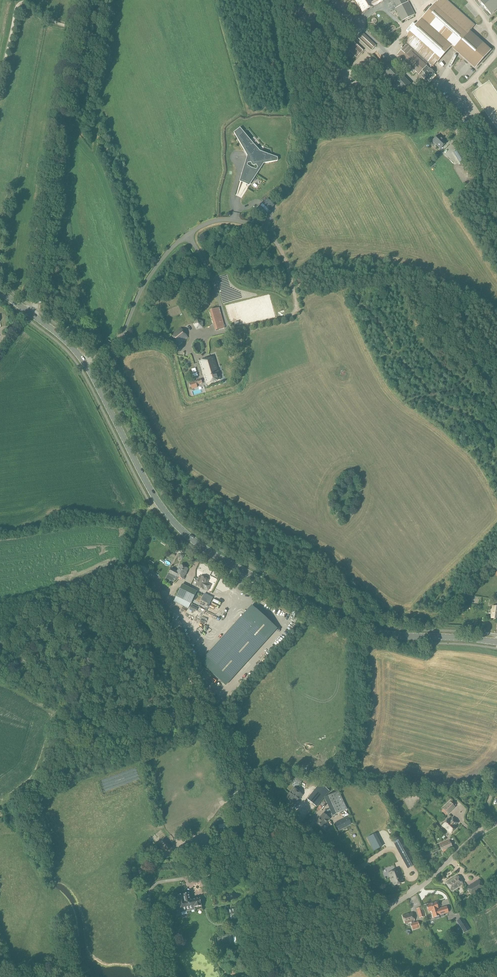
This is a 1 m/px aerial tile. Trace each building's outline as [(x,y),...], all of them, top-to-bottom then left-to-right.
[(330,1),(329,0),(314,0),(325,8),(330,1)] [(371,0),(356,0),(362,12),(384,0),(376,0),(372,2),(371,0)] [(404,0),(393,0),(397,8),(395,9),(402,21),(415,15),(408,2),(406,3),(404,0)] [(427,82),(433,74),(435,74),(426,66),(427,65),(422,61),(424,58),(432,65),(451,43),(477,67),(491,51),(468,30),(472,25),(443,0),(440,0),(405,41),(408,44),(398,55),(419,74),(421,71),(425,74),(422,78),(427,82)] [(491,15),(496,10),(496,0),(477,0),(491,15)] [(326,8),(342,25),(348,20),(332,3),(326,8)] [(352,36),(359,29),(351,22),(344,29),(352,36)] [(372,51),(376,46),(361,31),(356,37),(372,51)] [(357,58),(364,51),(353,41),(347,48),(357,58)] [(401,96),(411,86),(384,57),(373,68),(401,96)] [(461,120),(463,125),(474,119),(471,115),(461,120)] [(233,133),(247,156),(239,182),(249,186),(264,163),(278,161),(277,158),(259,151),(240,128),(233,133)] [(441,149),(446,143),(439,135),(432,141),(441,149)] [(466,158),(460,147),(453,152),(459,163),(466,158)] [(256,210),(263,217),(275,206),(267,199),(256,210)] [(215,330),(225,328),(219,307),(210,309),(215,330)] [(197,319),(193,325),(196,330),(203,328),(203,322),(197,319)] [(178,344),(187,337),(181,329),(172,336),(178,344)] [(220,379),(213,357),(200,362),(205,379),(207,384),(220,379)] [(191,389),(197,387),(196,385),(202,383),(201,380),(189,383),(191,389)] [(178,577),(183,579),(188,569),(180,566),(178,572),(173,569),(170,574),(168,576),(175,580),(177,577),(178,577)] [(207,583),(208,580),(201,576),(201,577),(199,576),(196,582),(198,583),(196,586),(204,589),(207,590),(210,585),(207,583)] [(188,609),(196,592),(182,585),(174,602),(188,609)] [(204,594),(201,600),(210,604),(213,598),(204,594)] [(198,619),(207,618),(207,614),(206,614),(206,607),(198,607),(198,619)] [(225,685),(276,627),(253,607),(203,664),(225,685)] [(320,783),(307,799),(316,807),(329,791),(320,783)] [(295,805),(302,795),(294,788),(286,798),(295,805)] [(334,815),(347,809),(339,792),(326,797),(334,815)] [(236,823),(243,821),(234,798),(227,800),(236,823)] [(455,807),(450,802),(443,809),(448,814),(455,807)] [(309,819),(316,810),(309,804),(302,814),(309,819)] [(322,828),(330,818),(323,813),(315,823),(322,828)] [(347,816),(335,823),(338,830),(351,824),(347,816)] [(448,820),(442,826),(450,834),(456,828),(453,826),(454,825),(455,825),(457,823),(453,819),(450,822),(448,820)] [(219,843),(231,841),(228,827),(216,829),(219,843)] [(370,835),(375,849),(383,846),(379,832),(370,835)] [(157,844),(165,853),(173,846),(165,837),(157,844)] [(407,868),(417,863),(402,837),(393,842),(407,868)] [(442,851),(451,848),(449,841),(440,845),(442,851)] [(390,842),(381,848),(383,853),(393,847),(390,842)] [(200,872),(206,871),(203,856),(197,857),(200,872)] [(388,873),(393,886),(403,882),(401,876),(402,876),(401,873),(400,873),(398,869),(388,873)] [(452,891),(463,885),(458,876),(447,883),(452,891)] [(472,894),(483,887),(480,881),(468,888),(472,894)] [(190,900),(188,893),(183,894),(177,896),(180,909),(181,912),(195,909),(194,907),(201,906),(201,904),(200,898),(190,900)] [(446,906),(438,908),(436,902),(427,905),(429,911),(431,911),(433,917),(440,915),(448,912),(446,906)] [(422,907),(416,909),(419,918),(425,916),(422,907)] [(231,919),(240,918),(238,908),(229,909),(231,919)] [(414,923),(414,921),(412,913),(403,915),(405,923),(411,921),(412,924),(411,924),(412,930),(420,927),(418,922),(414,923)] [(464,920),(458,924),(464,933),(470,929),(464,920)]
